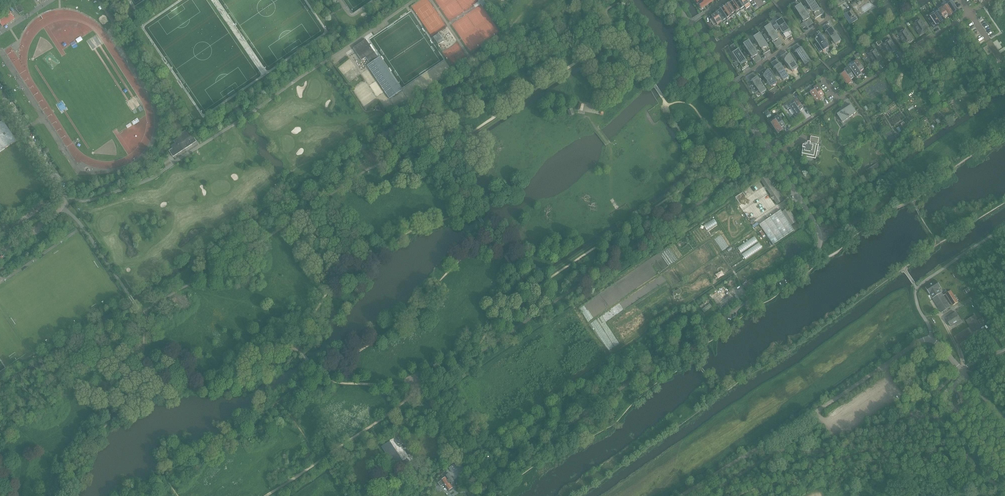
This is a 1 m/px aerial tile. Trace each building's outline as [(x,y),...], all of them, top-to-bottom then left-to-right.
[(702,0),(697,0),(695,1),(701,9),(706,6),(702,0)] [(740,0),(735,0),(734,1),(741,11),(744,9),(745,10),(746,10),(746,9),(740,0)] [(746,0),(740,0),(746,9),(750,7),(751,8),(746,0)] [(806,2),(811,8),(812,8),(815,13),(816,12),(819,16),(821,15),(822,15),(824,13),(821,8),(820,9),(814,0),(809,0),(806,2)] [(959,11),(952,0),(948,3),(947,1),(946,2),(947,3),(954,14),(959,11)] [(741,11),(734,1),(729,4),(736,14),(740,12),(741,13),(742,13),(741,11)] [(736,14),(729,4),(729,3),(724,6),(725,7),(731,17),(735,14),(736,16),(737,15),(736,14)] [(954,14),(947,3),(943,6),(942,4),(941,5),(942,5),(949,16),(949,17),(954,14)] [(814,23),(801,5),(796,8),(796,9),(797,9),(805,21),(807,20),(810,24),(813,23),(814,23)] [(949,16),(942,5),(938,8),(937,6),(936,7),(938,10),(944,19),(949,16)] [(733,19),(731,17),(725,7),(720,10),(727,20),(731,18),(732,19),(733,19)] [(0,14),(0,23),(2,26),(15,18),(8,8),(0,14)] [(858,19),(851,9),(843,15),(850,25),(858,19)] [(727,20),(720,10),(716,13),(723,23),(726,21),(727,22),(728,22),(727,20)] [(945,20),(944,19),(938,10),(935,12),(934,11),(933,11),(941,23),(945,20)] [(941,23),(933,11),(932,12),(933,13),(929,16),(936,26),(941,23)] [(723,23),(716,13),(711,16),(712,18),(710,20),(713,25),(716,24),(717,25),(721,22),(722,24),(723,23)] [(790,30),(782,19),(776,23),(781,30),(782,29),(785,34),(786,33),(789,38),(792,36),(789,31),(790,30)] [(929,32),(921,21),(914,26),(921,37),(929,32)] [(841,41),(829,23),(827,25),(830,30),(827,32),(828,32),(836,44),(841,41)] [(769,33),(764,36),(768,42),(773,39),(774,41),(774,42),(777,40),(780,45),(782,43),(783,44),(771,25),(770,25),(771,26),(766,29),(769,33)] [(819,31),(813,35),(816,39),(817,39),(819,43),(815,46),(820,52),(823,50),(824,52),(830,48),(822,36),(819,31)] [(914,42),(906,31),(899,36),(906,47),(914,42)] [(768,45),(760,33),(754,37),(759,44),(760,43),(763,48),(764,47),(767,52),(770,50),(767,46),(768,45)] [(439,34),(433,37),(439,45),(444,41),(439,34)] [(370,64),(367,66),(390,99),(402,91),(378,55),(377,56),(366,39),(353,48),(362,60),(366,58),(370,64)] [(898,50),(890,39),(883,44),(890,55),(898,50)] [(762,60),(750,41),(749,41),(744,45),(745,45),(753,57),(753,58),(755,56),(759,61),(761,59),(762,60)] [(811,62),(798,43),(799,44),(796,46),(799,50),(797,52),(805,64),(805,65),(810,62),(811,62)] [(739,49),(733,53),(738,60),(739,59),(742,64),(743,63),(746,68),(748,66),(749,66),(748,65),(746,62),(747,61),(739,49)] [(883,60),(875,49),(868,54),(875,65),(883,60)] [(799,68),(792,56),(790,57),(787,52),(785,54),(788,59),(786,60),(790,64),(788,65),(793,72),(799,68)] [(790,77),(777,59),(778,60),(775,61),(778,66),(776,68),(784,80),(784,81),(789,77),(789,78),(790,77)] [(864,70),(858,60),(854,62),(855,64),(850,68),(857,78),(862,75),(861,72),(864,70)] [(855,78),(848,67),(844,70),(846,72),(840,75),(847,86),(852,82),(851,80),(855,78)] [(763,70),(761,72),(764,76),(765,76),(767,78),(766,80),(762,82),(769,91),(774,87),(778,84),(770,72),(769,73),(767,69),(766,68),(763,70)] [(753,84),(750,87),(755,94),(759,91),(761,93),(761,94),(766,91),(767,91),(758,78),(754,72),(755,73),(752,75),(755,79),(753,81),(755,84),(753,84)] [(824,95),(818,85),(814,88),(815,90),(810,93),(817,103),(822,100),(821,98),(824,95)] [(804,109),(797,99),(794,101),(795,103),(794,104),(792,102),(785,106),(787,109),(790,107),(797,117),(802,114),(800,111),(804,109)] [(842,122),(856,112),(852,105),(838,114),(842,122)] [(785,125),(779,115),(775,118),(776,120),(771,123),(778,133),(783,130),(782,128),(785,125)] [(17,141),(3,121),(0,123),(0,152),(17,141)] [(174,141),(176,143),(171,146),(173,148),(169,151),(173,157),(197,141),(193,135),(191,136),(186,130),(178,135),(179,137),(174,141)] [(816,155),(818,145),(819,145),(819,144),(818,144),(819,138),(811,136),(810,143),(808,142),(808,145),(806,146),(804,145),(801,156),(802,156),(803,155),(813,157),(816,155)] [(870,176),(881,169),(878,164),(867,170),(870,176)] [(777,192),(766,176),(761,180),(771,196),(770,197),(773,200),(774,199),(777,204),(783,201),(779,196),(779,195),(777,192)] [(827,204),(824,199),(817,203),(820,209),(827,204)] [(788,209),(782,212),(791,225),(796,221),(788,209)] [(781,210),(759,225),(773,245),(794,230),(781,210)] [(714,219),(704,225),(707,231),(717,224),(714,219)] [(754,236),(737,248),(745,260),(762,248),(754,236)] [(751,279),(743,285),(749,294),(757,288),(751,279)] [(936,280),(925,287),(930,294),(942,313),(951,307),(939,289),(941,287),(936,280)] [(680,289),(679,287),(671,291),(673,295),(676,293),(679,298),(681,299),(683,295),(688,297),(691,296),(690,293),(694,291),(694,288),(687,286),(687,289),(684,291),(680,289)] [(951,291),(945,294),(953,306),(958,302),(951,291)] [(704,312),(711,307),(709,304),(702,310),(704,312)] [(956,312),(946,319),(951,326),(961,320),(956,312)] [(980,319),(977,321),(974,316),(966,321),(973,332),(984,325),(980,319)] [(397,437),(382,447),(384,450),(387,455),(389,453),(397,465),(399,463),(400,464),(402,463),(401,462),(404,460),(406,463),(412,459),(409,455),(408,456),(402,447),(401,448),(400,446),(401,446),(403,445),(397,437)] [(453,487),(448,481),(450,479),(448,475),(442,479),(450,492),(453,490),(452,488),(453,487)]
